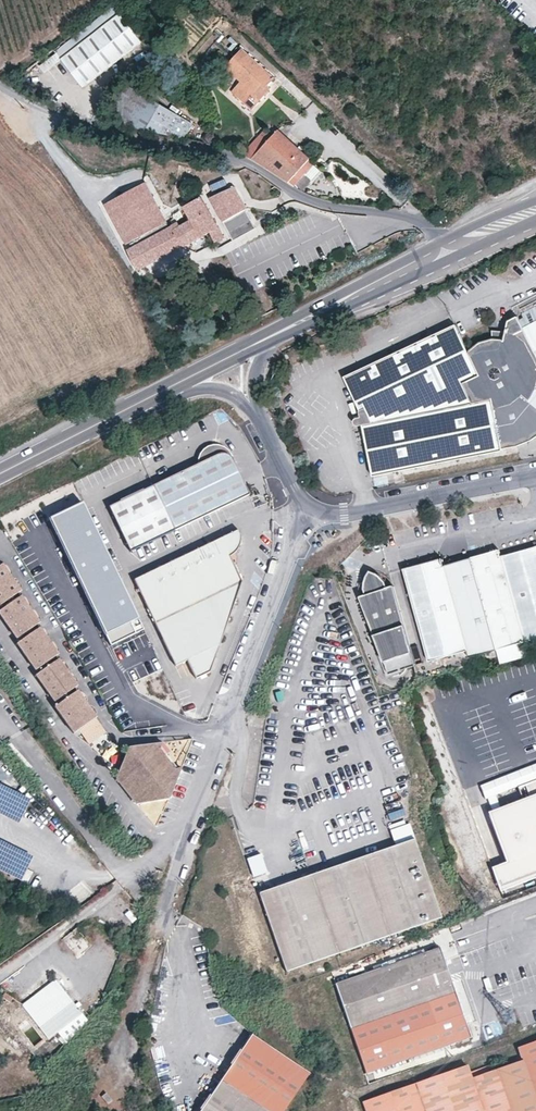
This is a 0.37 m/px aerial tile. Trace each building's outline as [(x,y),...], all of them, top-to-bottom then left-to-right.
[(142,40),(115,5),(57,51),(83,86),(142,40)] [(233,73),(241,81),(233,90),(243,100),(249,94),(257,100),(268,88),(264,84),(271,77),(240,49),(222,70),(228,77),(233,73)] [(44,72),(61,59),(55,52),(39,64),(44,72)] [(125,122),(123,125),(164,133),(175,114),(126,86),(111,113),(125,122)] [(251,106),(257,100),(249,94),(243,100),(251,106)] [(175,114),(164,133),(186,138),(194,125),(175,114)] [(306,173),(314,165),(277,130),(271,136),(264,129),(243,153),(289,183),(295,186),(297,184),(306,173)] [(306,173),(297,184),(303,190),(313,179),(306,173)] [(102,205),(109,218),(149,196),(142,183),(102,205)] [(243,205),(231,183),(207,196),(226,230),(248,217),(242,206),(243,205)] [(135,271),(208,232),(213,242),(222,238),(217,227),(198,196),(181,207),(189,220),(178,226),(176,222),(167,228),(149,196),(109,218),(123,245),(126,243),(129,248),(124,251),(135,271)] [(248,217),(226,230),(231,238),(253,226),(248,217)] [(520,316),(535,347),(535,308),(520,316)] [(484,342),(471,352),(457,324),(410,346),(350,375),(346,376),(361,409),(363,417),(359,417),(357,418),(356,420),(356,421),(356,423),(357,425),(359,426),(365,425),(366,430),(372,460),(376,475),(401,470),(467,457),(505,450),(504,447),(521,444),(535,438),(535,404),(532,401),(535,393),(535,347),(520,316),(511,321),(509,331),(495,330),(496,340),(484,342)] [(228,451),(227,447),(222,444),(218,443),(210,444),(204,448),(199,453),(197,458),(197,462),(153,483),(107,504),(128,550),(174,528),(249,493),(230,456),(228,451)] [(79,504),(46,520),(106,645),(139,630),(79,504)] [(208,671),(236,579),(228,552),(229,551),(231,550),(233,549),(235,547),(237,544),(238,541),(238,537),(238,533),(237,530),(236,527),(220,535),(132,577),(150,616),(173,665),(185,659),(194,678),(208,671)] [(501,556),(512,595),(526,642),(535,639),(535,546),(501,556)] [(501,556),(499,550),(472,557),(499,650),(526,642),(512,595),(501,556)] [(472,557),(445,566),(454,603),(467,651),(469,658),(499,650),(472,557)] [(430,661),(467,651),(454,603),(445,566),(442,558),(405,569),(430,661)] [(0,562),(0,607),(11,599),(9,595),(17,589),(19,588),(0,562)] [(416,665),(394,586),(387,588),(386,582),(381,577),(375,573),(369,567),(366,575),(364,582),(362,589),(364,594),(357,596),(388,673),(416,665)] [(28,627),(38,620),(19,593),(11,599),(0,607),(0,615),(17,639),(30,630),(28,627)] [(17,639),(14,640),(36,671),(48,662),(46,659),(56,651),(37,625),(30,630),(17,639)] [(530,655),(526,642),(499,650),(503,663),(530,655)] [(36,671),(33,673),(54,703),(66,695),(63,691),(74,684),(56,657),(48,662),(36,671)] [(54,703),(51,705),(70,731),(75,727),(93,715),(74,689),(66,695),(54,703)] [(93,715),(75,727),(85,742),(103,730),(93,715)] [(180,771),(171,772),(160,758),(162,749),(129,756),(117,783),(136,806),(168,800),(180,771)] [(28,797),(0,783),(0,811),(17,819),(28,797)] [(489,813),(508,862),(491,868),(498,888),(535,873),(535,795),(489,813)] [(20,879),(32,855),(0,839),(0,869),(20,879)] [(448,917),(421,839),(267,893),(294,970),(448,917)] [(252,876),(266,872),(259,852),(245,857),(252,876)] [(79,956),(89,945),(72,930),(62,941),(79,956)] [(460,1006),(441,949),(337,985),(341,999),(352,1029),(367,1074),(441,1049),(471,1038),(460,1006)] [(82,1014),(56,981),(22,1005),(49,1039),(58,1032),(82,1014)] [(82,1014),(58,1032),(66,1042),(88,1022),(82,1014)] [(250,1034),(198,1110),(281,1110),(307,1070),(250,1034)] [(484,1110),(535,1110),(535,1042),(519,1048),(523,1061),(473,1078),(484,1110)] [(473,1078),(468,1065),(363,1102),(366,1110),(484,1110),(473,1078)]
